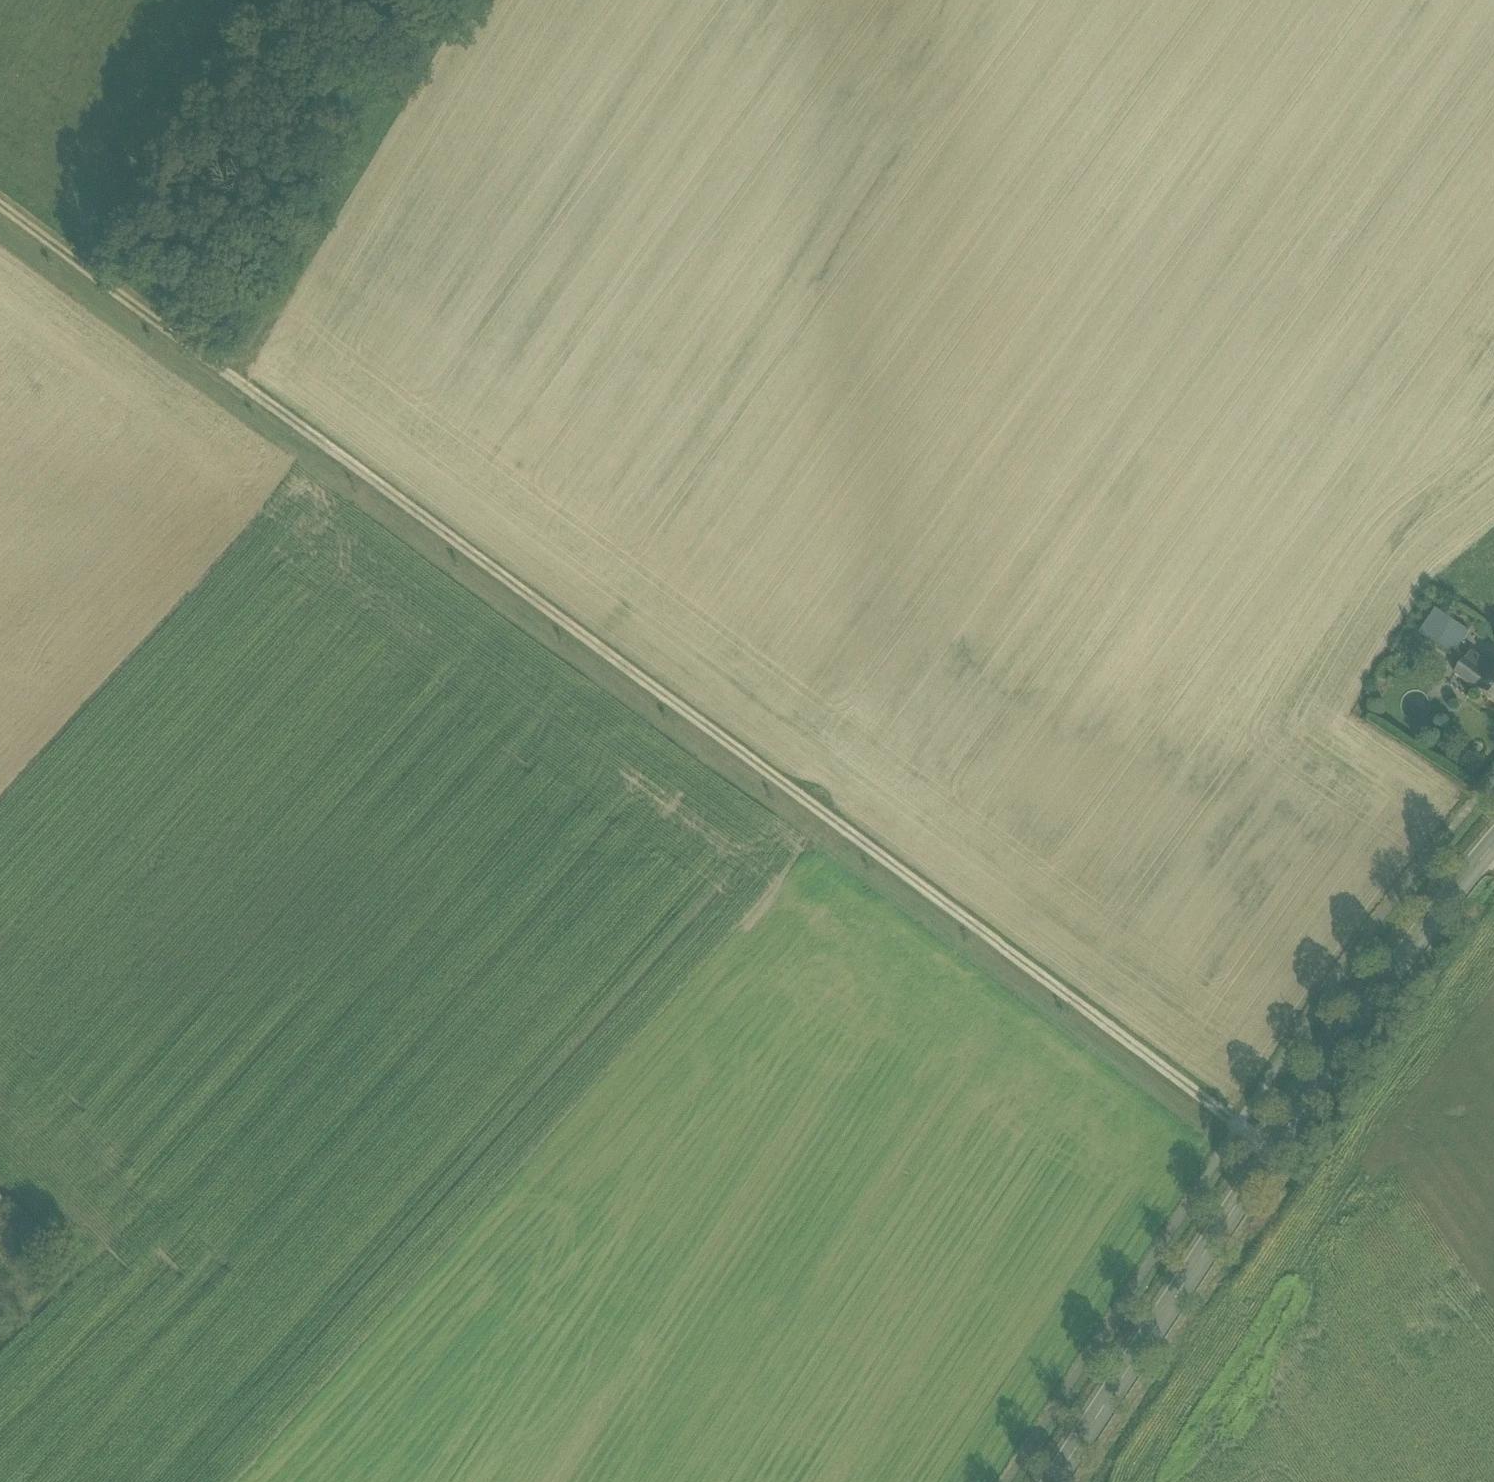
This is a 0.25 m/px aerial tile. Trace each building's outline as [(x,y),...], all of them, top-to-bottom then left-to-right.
[(1457,651),(1468,627),(1430,610),(1419,634),(1457,651)] [(1486,655),(1463,685),(1493,708),(1493,661),(1486,655)]
